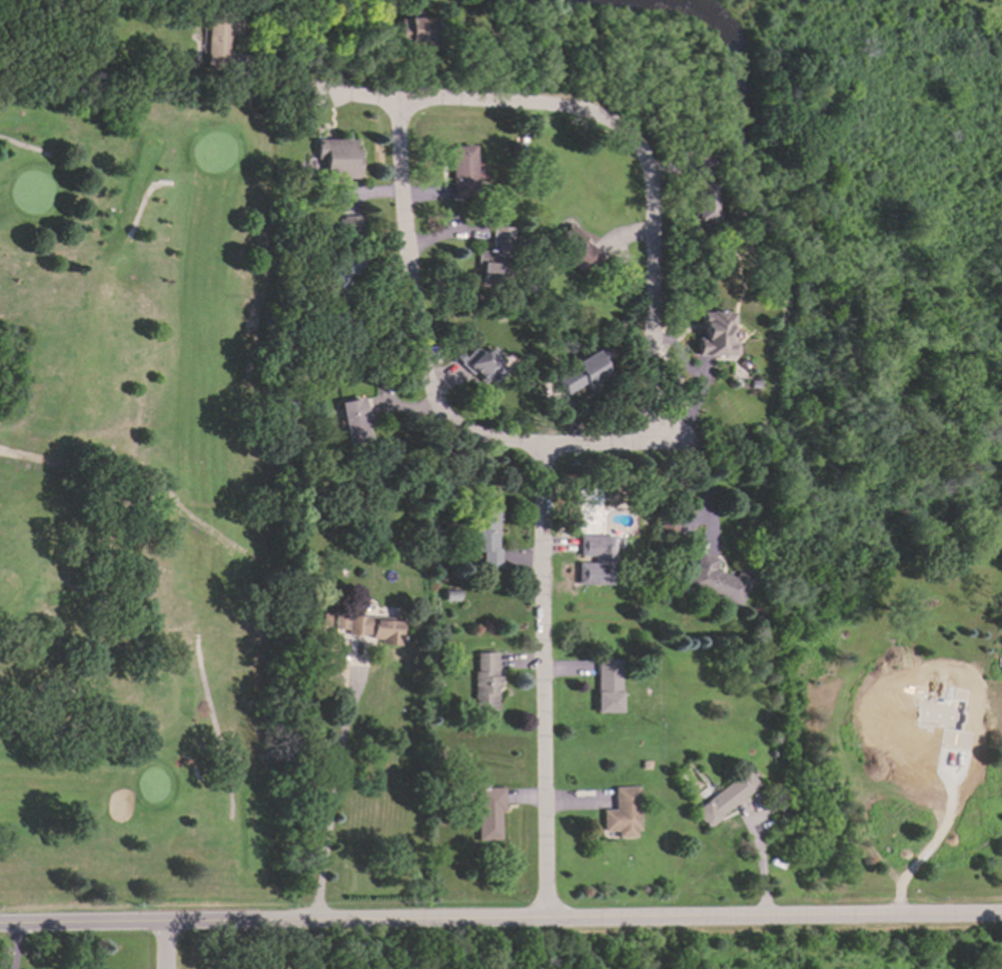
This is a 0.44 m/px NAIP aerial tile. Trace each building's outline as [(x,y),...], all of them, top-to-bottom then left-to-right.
[(224,70),(203,69),(205,10),(238,11),(237,35),(226,35),(224,70)] [(395,21),(427,21),(429,50),(412,50),(412,46),(395,46),(395,21)] [(226,80),(226,67),(241,67),(241,80),(226,80)] [(352,140),(352,149),(355,149),(355,173),(323,173),(323,171),(322,171),(322,165),(323,165),(323,155),(315,155),(315,140),(352,140)] [(511,155),(512,140),(522,140),(521,155),(511,155)] [(452,197),(447,148),(469,145),(473,195),(452,197)] [(695,216),(694,180),(711,179),(711,216),(695,216)] [(341,232),(341,214),(357,214),(357,232),(341,232)] [(598,254),(576,272),(556,246),(564,239),(555,229),(567,219),(598,254)] [(697,228),(697,219),(711,219),(711,228),(697,228)] [(489,275),(489,282),(479,281),(480,267),(477,267),(480,247),(492,248),(494,226),(507,228),(502,276),(489,275)] [(361,252),(359,272),(345,271),(344,282),(345,282),(344,300),(315,298),(317,280),(326,281),(328,259),(335,260),(336,251),(361,252)] [(703,307),(732,307),(732,323),(728,324),(728,338),(732,338),(736,342),(736,347),(733,351),(723,351),(723,349),(705,349),(704,351),(697,352),(697,338),(703,338),(703,307)] [(614,331),(613,323),(622,322),(623,330),(614,331)] [(554,373),(572,362),(569,357),(592,343),(595,346),(600,342),(606,352),(601,355),(609,371),(586,384),(582,378),(564,390),(554,373)] [(473,348),(480,355),(486,348),(499,361),(497,363),(504,369),(493,381),(487,376),(482,382),(470,371),(469,373),(458,363),(473,348)] [(453,356),(457,351),(461,354),(457,359),(453,356)] [(749,386),(749,378),(757,379),(757,387),(749,386)] [(344,439),(336,402),(361,397),(368,434),(344,439)] [(296,408),(287,408),(287,400),(296,400),(296,408)] [(479,565),(479,549),(467,549),(468,508),(491,508),(491,565),(479,565)] [(659,535),(659,522),(674,522),(674,536),(659,535)] [(615,584),(575,583),(576,560),(597,560),(598,552),(579,551),(579,536),(616,536),(615,584)] [(719,554),(714,565),(733,574),(738,562),(752,568),(736,603),(688,581),(703,546),(719,554)] [(440,600),(440,590),(457,590),(457,599),(440,600)] [(748,611),(751,604),(759,607),(757,614),(748,611)] [(331,627),(332,614),(399,619),(397,644),(380,643),(380,637),(346,634),(347,628),(331,627)] [(327,624),(318,623),(319,615),(328,615),(327,624)] [(476,707),(475,671),(478,671),(477,651),(496,651),(496,673),(500,673),(500,684),(492,684),(492,689),(496,689),(497,707),(476,707)] [(598,711),(598,657),(621,657),(621,711),(598,711)] [(744,677),(741,662),(751,660),(753,675),(744,677)] [(757,786),(706,827),(694,811),(744,770),(757,786)] [(477,839),(473,790),(499,788),(500,811),(495,812),(497,838),(477,839)] [(614,839),(613,830),(599,831),(598,812),(612,811),(611,790),(633,789),(636,830),(631,830),(632,838),(614,839)] [(795,843),(793,836),(805,834),(807,841),(795,843)]
